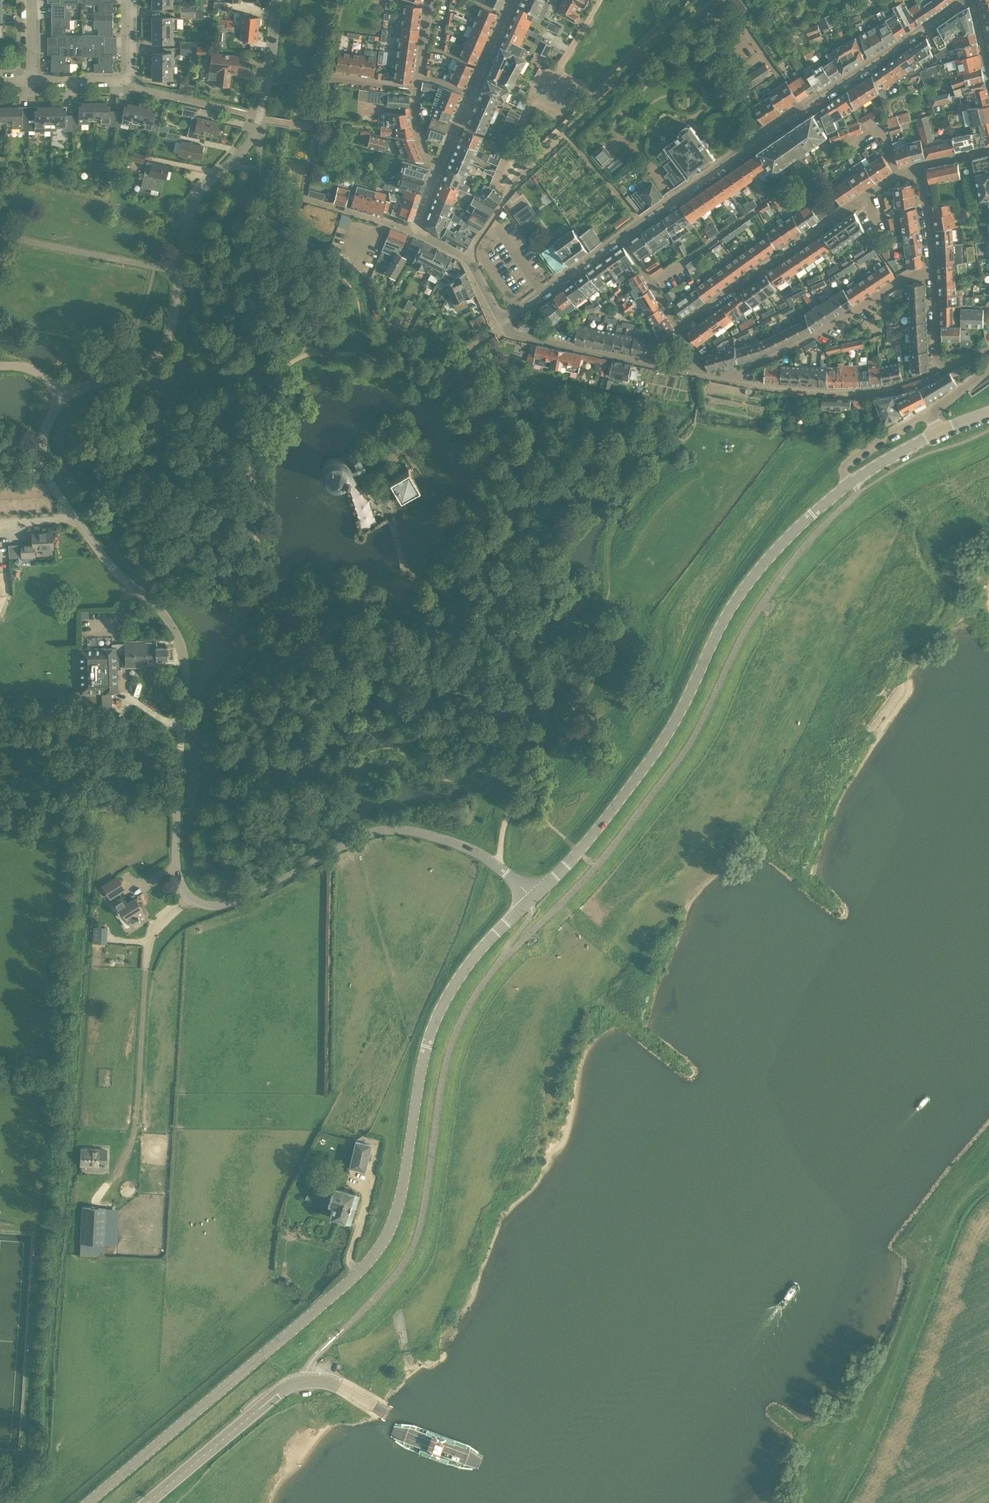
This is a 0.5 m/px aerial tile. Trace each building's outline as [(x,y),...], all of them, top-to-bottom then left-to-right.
[(82,4),(82,0),(47,0),(47,2),(51,2),(51,20),(70,20),(70,11),(66,11),(66,4),(82,4)] [(94,20),(113,19),(113,3),(117,3),(117,0),(82,0),(82,4),(99,4),(99,11),(94,11),(94,20)] [(477,0),(484,3),(486,4),(494,7),(499,9),(503,0),(477,0)] [(544,0),(521,0),(518,6),(540,17),(544,7),(547,9),(550,3),(546,2),(547,1),(544,0)] [(556,12),(575,22),(578,16),(573,13),(577,4),(583,7),(587,0),(562,0),(556,12)] [(908,7),(904,0),(900,0),(896,2),(896,0),(884,0),(892,15),(887,18),(886,19),(890,28),(892,27),(898,38),(907,32),(914,27),(917,25),(916,25),(919,23),(913,12),(910,13),(908,7)] [(927,2),(921,6),(918,1),(908,7),(910,13),(913,12),(919,23),(931,16),(939,10),(933,0),(930,0),(927,2)] [(939,10),(952,0),(933,0),(939,10)] [(214,1),(213,9),(224,10),(225,2),(214,1)] [(856,1),(846,3),(850,15),(860,12),(856,1)] [(403,16),(420,18),(421,11),(419,11),(419,8),(421,9),(421,7),(404,4),(403,16)] [(518,6),(515,12),(531,20),(539,24),(542,18),(540,17),(518,6)] [(476,17),(492,24),(495,17),(493,17),(494,14),(496,15),(497,14),(481,7),(476,17)] [(972,18),(969,7),(965,9),(965,8),(957,13),(956,14),(939,25),(938,26),(943,35),(935,39),(940,49),(941,51),(935,54),(939,64),(949,60),(947,50),(946,44),(945,38),(957,31),(958,35),(975,30),(974,30),(972,21),(970,22),(969,19),(972,18)] [(180,18),(196,18),(204,18),(204,15),(206,15),(206,10),(196,10),(196,12),(180,12),(180,18)] [(882,10),(879,12),(877,13),(883,23),(879,26),(887,45),(898,38),(892,27),(890,28),(886,19),(887,18),(882,10)] [(527,28),(529,24),(539,29),(537,33),(541,36),(545,27),(546,27),(539,24),(531,20),(515,12),(512,21),(527,28)] [(454,14),(452,18),(465,23),(467,19),(454,14)] [(836,24),(831,14),(822,17),(826,27),(836,24)] [(853,23),(855,22),(862,20),(862,19),(861,14),(851,18),(853,23)] [(242,15),(240,27),(257,29),(258,24),(259,24),(260,19),(258,19),(258,17),(242,15)] [(419,25),(420,18),(403,16),(401,26),(418,29),(419,27),(417,27),(417,25),(419,25)] [(152,17),(152,30),(172,30),(177,30),(177,18),(172,18),(172,17),(152,17)] [(472,27),(488,34),(488,33),(487,32),(488,30),(489,30),(492,24),(476,17),(475,21),(472,27)] [(98,35),(82,35),(82,46),(117,45),(117,37),(113,37),(113,19),(94,20),(94,28),(98,28),(98,35)] [(70,28),(70,20),(51,20),(51,37),(48,37),(48,46),(82,46),(82,35),(66,35),(66,28),(70,28)] [(542,36),(541,36),(537,33),(527,28),(512,21),(508,29),(523,37),(525,33),(536,38),(534,43),(538,45),(542,36)] [(560,27),(548,21),(546,27),(545,27),(557,33),(560,27)] [(227,30),(240,31),(239,39),(256,41),(256,39),(257,40),(258,35),(257,35),(257,29),(240,27),(232,26),(226,26),(226,24),(218,24),(217,31),(216,47),(226,48),(227,30)] [(878,24),(867,30),(876,51),(887,45),(879,26),(878,24)] [(806,28),(809,35),(820,31),(818,25),(806,28)] [(397,35),(397,37),(417,40),(418,33),(416,32),(416,30),(418,30),(418,29),(401,26),(400,36),(397,35)] [(487,35),(488,34),(472,27),(468,37),(483,44),(486,37),(485,37),(486,34),(487,35)] [(521,41),(530,45),(531,46),(528,51),(529,51),(534,53),(538,45),(534,43),(531,42),(523,37),(508,29),(504,38),(519,46),(521,41)] [(172,30),(152,30),(152,42),(172,42),(172,30)] [(867,30),(860,34),(868,56),(868,57),(869,56),(876,51),(867,30)] [(977,42),(975,30),(958,35),(957,31),(945,38),(946,44),(953,41),(955,48),(967,45),(967,44),(977,42)] [(820,31),(809,35),(811,42),(822,38),(820,31)] [(925,36),(911,47),(917,56),(921,62),(934,55),(931,48),(932,47),(925,36)] [(399,40),(398,48),(415,50),(416,49),(414,49),(414,46),(416,47),(417,40),(397,37),(396,39),(399,40)] [(468,37),(463,47),(479,54),(480,53),(478,52),(479,50),(481,50),(483,44),(468,37)] [(856,37),(850,40),(849,38),(843,41),(844,44),(853,66),(864,59),(864,58),(856,37)] [(525,59),(529,62),(534,53),(529,51),(528,51),(519,46),(504,38),(500,46),(515,54),(517,50),(526,55),(524,59),(525,59)] [(541,40),(535,51),(545,55),(550,45),(541,40)] [(949,49),(947,50),(949,60),(957,58),(979,53),(978,47),(977,42),(967,44),(967,45),(955,48),(956,53),(950,54),(949,49)] [(844,44),(832,51),(843,73),(853,66),(844,44)] [(117,54),(117,45),(82,46),(82,56),(99,57),(98,63),(94,63),(94,72),(113,72),(113,54),(117,54)] [(82,46),(48,46),(48,55),(51,55),(51,72),(70,72),(70,63),(66,63),(66,56),(82,56),(82,46)] [(508,89),(522,64),(525,59),(524,59),(515,54),(500,46),(495,58),(494,59),(492,63),(492,64),(486,78),(508,90),(510,91),(511,90),(508,89)] [(479,55),(479,54),(463,47),(459,57),(475,64),(478,57),(476,57),(477,54),(479,55)] [(816,54),(813,47),(803,51),(806,58),(816,54)] [(911,47),(904,52),(914,68),(917,72),(920,71),(924,69),(921,62),(917,56),(911,47)] [(415,52),(415,50),(398,48),(397,54),(394,54),(393,58),(414,61),(415,54),(413,54),(413,52),(415,52)] [(152,52),(152,66),(172,65),(172,52),(152,52)] [(348,72),(351,53),(338,52),(335,70),(343,72),(344,70),(347,70),(347,72),(348,72)] [(800,68),(798,69),(794,72),(797,78),(798,78),(801,84),(802,83),(809,94),(816,89),(806,72),(804,68),(793,52),(788,55),(796,66),(798,64),(800,68)] [(924,80),(920,71),(917,72),(914,68),(904,52),(904,53),(897,57),(906,73),(908,77),(910,81),(916,79),(917,82),(924,80)] [(238,56),(212,53),(210,69),(217,70),(216,85),(228,86),(230,73),(236,74),(238,56)] [(363,55),(351,53),(348,72),(350,72),(350,70),(353,71),(353,73),(361,74),(363,55)] [(925,84),(950,76),(969,71),(969,70),(982,66),(982,65),(981,66),(979,57),(980,57),(979,53),(957,58),(949,60),(939,64),(924,69),(920,71),(924,80),(925,84)] [(830,61),(823,66),(832,80),(841,74),(834,59),(831,54),(827,56),(830,61)] [(363,55),(361,74),(368,75),(369,73),(372,73),(371,75),(373,76),(376,57),(363,55)] [(896,80),(897,80),(898,83),(908,77),(906,73),(897,57),(888,64),(894,74),(896,80)] [(413,68),(414,61),(393,58),(392,63),(396,64),(395,70),(412,72),(413,71),(411,70),(411,68),(413,68)] [(470,74),(473,67),(457,60),(453,70),(469,77),(469,76),(468,75),(469,73),(470,74)] [(720,62),(712,67),(717,76),(726,71),(720,62)] [(813,68),(812,68),(810,64),(804,68),(806,72),(816,89),(824,85),(814,70),(813,68)] [(814,70),(824,85),(832,80),(823,66),(823,64),(814,70)] [(888,64),(873,75),(879,91),(879,93),(882,102),(888,99),(884,88),(885,87),(885,89),(890,86),(889,85),(897,80),(896,80),(894,74),(888,64)] [(172,78),(172,65),(152,66),(152,78),(172,78)] [(950,76),(956,94),(957,95),(962,93),(962,92),(986,87),(986,85),(984,75),(983,71),(982,66),(969,70),(969,71),(950,76)] [(760,74),(757,69),(752,72),(759,83),(764,79),(760,74)] [(412,72),(395,70),(394,76),(391,76),(390,80),(411,83),(412,76),(410,76),(410,73),(412,73),(412,72)] [(469,77),(453,70),(448,80),(464,87),(467,81),(465,80),(466,78),(468,78),(469,77)] [(752,72),(747,75),(754,86),(759,83),(752,72)] [(785,72),(782,74),(787,80),(800,100),(809,94),(802,83),(801,84),(798,78),(797,78),(792,81),(785,72)] [(749,89),(754,86),(747,75),(742,79),(749,89)] [(871,98),(879,93),(879,91),(873,75),(864,80),(871,98)] [(504,100),(508,90),(486,78),(481,90),(499,98),(504,100)] [(743,93),(749,89),(742,79),(736,82),(743,93)] [(784,82),(766,94),(779,114),(797,102),(800,100),(787,80),(784,82)] [(856,85),(863,103),(870,98),(870,99),(871,98),(864,80),(856,85)] [(180,82),(179,89),(194,91),(196,85),(180,82)] [(438,85),(425,83),(422,82),(421,89),(432,91),(436,91),(432,105),(440,108),(441,105),(454,110),(461,94),(451,90),(438,85)] [(854,109),(863,103),(856,85),(848,91),(847,91),(847,92),(850,101),(853,110),(854,109)] [(960,96),(962,103),(966,102),(966,100),(971,99),(988,95),(987,87),(986,87),(962,92),(962,93),(957,95),(956,94),(953,95),(954,98),(960,96)] [(519,88),(516,94),(524,97),(526,92),(519,88)] [(387,95),(388,95),(388,92),(387,92),(375,91),(376,90),(374,90),(374,91),(368,90),(367,89),(366,101),(387,104),(387,95)] [(496,106),(499,98),(481,90),(476,102),(494,110),(506,115),(518,120),(520,115),(509,109),(508,110),(502,107),(502,108),(499,107),(499,108),(496,106)] [(843,116),(853,110),(850,101),(847,92),(837,98),(834,100),(837,105),(841,113),(843,116)] [(761,101),(752,106),(764,124),(779,114),(766,94),(759,98),(761,101)] [(951,94),(938,96),(929,99),(935,114),(945,112),(942,103),(952,101),(952,98),(954,98),(953,95),(951,95),(951,94)] [(387,95),(387,104),(387,106),(401,107),(403,107),(408,108),(409,96),(388,95),(387,95)] [(988,104),(988,97),(988,95),(971,99),(966,100),(966,102),(962,103),(963,109),(969,108),(988,104)] [(517,106),(523,109),(526,101),(520,99),(517,106)] [(840,134),(842,139),(850,136),(848,129),(848,127),(848,126),(841,129),(839,124),(840,124),(841,122),(839,118),(843,116),(841,113),(837,105),(834,100),(827,105),(833,117),(834,120),(837,128),(840,134)] [(450,121),(454,110),(441,105),(440,108),(432,105),(431,109),(425,107),(426,103),(421,101),(420,112),(432,115),(450,121)] [(109,127),(115,126),(117,110),(110,110),(110,105),(107,105),(107,102),(94,103),(94,118),(100,118),(100,124),(109,123),(109,127)] [(489,122),(494,110),(476,102),(471,114),(489,122)] [(78,115),(72,115),(72,130),(78,130),(78,124),(88,124),(88,119),(94,118),(94,103),(81,103),(81,105),(78,105),(78,115)] [(121,123),(130,125),(130,128),(136,129),(137,121),(140,106),(127,103),(127,107),(124,106),(123,111),(117,110),(115,126),(120,126),(121,123)] [(956,127),(968,124),(967,124),(988,120),(988,104),(969,108),(963,109),(962,109),(958,110),(948,111),(950,128),(956,127)] [(825,125),(827,132),(831,131),(837,128),(834,120),(833,117),(827,105),(827,106),(819,111),(822,118),(825,125)] [(66,130),(72,130),(72,115),(66,115),(66,110),(63,110),(63,106),(50,107),(50,122),(50,131),(57,131),(57,128),(66,128),(66,130)] [(137,121),(142,122),(141,128),(151,129),(151,133),(157,134),(160,118),(154,117),(155,112),(152,112),(153,108),(140,106),(137,121)] [(880,106),(874,110),(876,114),(883,110),(880,106)] [(19,107),(6,107),(6,122),(12,122),(12,128),(22,128),(22,131),(28,131),(28,110),(19,110),(19,107)] [(44,131),(50,131),(50,122),(50,107),(37,107),(37,110),(28,110),(28,131),(34,131),(34,128),(44,128),(44,131)] [(402,113),(384,112),(384,126),(387,126),(389,126),(411,125),(408,108),(403,107),(401,107),(402,113)] [(195,118),(196,112),(183,109),(182,115),(191,117),(187,137),(197,139),(198,133),(216,136),(219,122),(195,118)] [(874,110),(867,114),(870,118),(876,114),(874,110)] [(450,122),(450,121),(432,115),(420,112),(421,118),(423,118),(431,120),(429,123),(421,122),(422,126),(428,127),(428,125),(446,131),(449,123),(448,123),(449,121),(450,122)] [(900,123),(912,119),(909,112),(886,118),(887,119),(886,119),(887,120),(887,121),(890,132),(902,128),(900,123)] [(484,134),(489,122),(471,114),(465,126),(484,134)] [(870,118),(867,114),(860,118),(863,122),(870,118)] [(506,115),(504,120),(515,126),(518,120),(506,115)] [(796,126),(810,148),(811,148),(815,154),(820,151),(816,145),(827,137),(823,130),(824,129),(822,122),(819,124),(813,115),(800,123),(796,126)] [(916,118),(921,138),(923,147),(944,142),(943,140),(935,141),(928,115),(916,118)] [(964,134),(968,148),(986,144),(988,144),(988,120),(967,124),(968,124),(968,127),(972,126),(972,130),(968,131),(968,133),(964,134)] [(848,129),(850,136),(862,131),(859,123),(848,127),(848,129)] [(414,139),(411,125),(389,126),(387,126),(387,135),(388,135),(390,136),(414,139)] [(428,125),(428,127),(426,132),(427,133),(429,134),(428,136),(427,136),(428,136),(427,139),(431,141),(431,143),(439,146),(440,141),(442,141),(442,142),(443,142),(443,141),(442,141),(442,139),(443,140),(446,131),(428,125)] [(668,176),(676,185),(673,187),(674,188),(675,187),(676,186),(680,183),(687,178),(688,177),(689,178),(690,177),(699,170),(700,170),(699,169),(699,168),(703,165),(704,165),(703,166),(704,167),(705,166),(714,159),(716,158),(715,157),(708,148),(709,144),(705,139),(701,139),(691,126),(687,126),(681,130),(680,134),(681,135),(682,136),(677,140),(676,140),(676,139),(675,139),(675,140),(666,146),(665,146),(666,147),(667,148),(659,153),(664,159),(669,155),(672,159),(664,165),(669,171),(665,175),(666,177),(668,176)] [(776,140),(775,140),(790,163),(810,148),(796,126),(795,127),(788,132),(787,131),(786,132),(787,133),(786,133),(785,133),(783,134),(783,135),(776,140)] [(458,142),(477,150),(482,136),(464,128),(458,142)] [(181,135),(167,132),(166,138),(180,141),(181,135)] [(493,138),(499,140),(503,142),(511,140),(511,134),(499,133),(499,135),(494,134),(493,138)] [(370,134),(367,147),(384,151),(387,138),(370,134)] [(840,134),(833,136),(830,138),(832,143),(842,139),(840,134)] [(956,151),(968,148),(964,134),(952,137),(952,138),(956,151)] [(414,139),(390,136),(399,156),(423,162),(424,162),(414,139)] [(906,142),(904,136),(899,138),(900,140),(893,142),(894,147),(899,166),(912,162),(906,142)] [(921,138),(906,142),(912,162),(913,161),(918,159),(918,160),(919,160),(919,159),(925,158),(926,158),(923,147),(921,138)] [(952,138),(943,140),(944,142),(923,147),(926,158),(929,157),(935,155),(935,156),(938,155),(944,153),(944,154),(947,153),(947,152),(953,151),(953,152),(956,151),(952,138)] [(773,174),(790,163),(775,140),(770,144),(771,144),(759,152),(758,152),(759,153),(768,168),(773,174)] [(181,141),(178,155),(200,159),(203,146),(181,141)] [(477,150),(458,142),(453,155),(471,163),(477,150)] [(614,157),(603,145),(593,155),(603,166),(614,157)] [(870,163),(865,166),(875,182),(881,178),(880,177),(883,175),(883,176),(882,177),(884,176),(870,154),(869,155),(866,150),(863,152),(870,163)] [(496,151),(493,157),(500,160),(502,154),(496,151)] [(145,154),(131,152),(130,159),(144,162),(145,154)] [(870,154),(884,176),(886,175),(885,175),(884,175),(884,174),(886,173),(887,174),(893,170),(893,169),(892,169),(882,155),(877,158),(873,152),(870,154)] [(759,153),(749,160),(759,175),(768,168),(759,153)] [(447,168),(461,174),(465,176),(471,163),(453,155),(447,168)] [(487,161),(497,166),(500,160),(493,157),(489,155),(487,161)] [(976,174),(988,170),(988,155),(973,159),(976,174)] [(402,160),(399,173),(425,180),(428,168),(402,160)] [(749,160),(739,167),(749,181),(759,175),(749,160)] [(875,182),(865,166),(861,160),(853,165),(853,166),(867,187),(867,186),(870,184),(870,185),(875,182)] [(161,191),(164,179),(165,179),(168,166),(148,161),(142,186),(161,191)] [(961,178),(959,167),(958,162),(927,168),(927,169),(930,184),(961,178)] [(820,165),(823,173),(829,171),(828,168),(827,168),(825,163),(820,165)] [(853,174),(848,177),(859,193),(859,192),(863,189),(863,188),(866,186),(866,187),(867,187),(853,166),(849,168),(853,174)] [(739,167),(729,173),(739,188),(749,181),(739,167)] [(457,184),(461,174),(447,168),(441,182),(441,183),(453,188),(453,187),(456,188),(457,187),(466,192),(468,186),(463,183),(462,186),(457,184)] [(987,198),(988,198),(988,170),(976,174),(981,199),(987,198)] [(421,193),(425,180),(399,173),(397,182),(390,181),(389,184),(390,184),(421,193)] [(734,192),(739,188),(729,173),(720,180),(730,194),(731,196),(735,194),(734,192)] [(839,175),(836,177),(850,199),(852,198),(851,197),(850,198),(850,197),(852,195),(853,196),(859,193),(848,177),(843,180),(839,175)] [(850,199),(836,177),(832,179),(836,185),(831,189),(841,204),(847,201),(846,200),(849,198),(849,199),(848,199),(848,200),(850,199)] [(720,180),(710,187),(720,201),(730,194),(720,180)] [(632,195),(644,211),(661,199),(664,196),(653,182),(641,191),(639,189),(632,195)] [(472,195),(466,192),(457,187),(456,188),(453,187),(453,188),(441,183),(436,196),(453,203),(456,194),(464,198),(464,197),(471,200),(466,209),(471,212),(486,220),(486,219),(488,212),(491,213),(495,206),(478,196),(478,197),(472,194),(472,195)] [(421,193),(390,184),(389,186),(390,186),(389,188),(390,192),(394,193),(395,189),(404,192),(403,196),(419,200),(421,193)] [(895,197),(914,194),(913,186),(910,186),(910,184),(894,186),(895,197)] [(495,206),(502,197),(492,188),(484,185),(482,190),(483,191),(483,192),(478,196),(495,206)] [(350,208),(358,210),(370,213),(376,193),(376,191),(357,186),(355,191),(353,196),(348,195),(348,194),(337,191),(334,203),(344,206),(347,197),(352,200),(350,208)] [(768,189),(772,195),(777,192),(773,186),(768,189)] [(477,187),(472,194),(478,197),(478,196),(483,192),(483,191),(482,190),(477,187)] [(710,187),(701,193),(710,207),(720,201),(710,187)] [(772,195),(768,189),(764,192),(768,198),(772,195)] [(386,194),(376,191),(376,193),(370,213),(381,216),(384,206),(388,207),(390,201),(384,200),(386,194)] [(701,193),(691,200),(701,214),(710,207),(701,193)] [(915,205),(914,194),(895,197),(897,207),(898,207),(915,205)] [(629,195),(625,197),(639,213),(639,214),(642,212),(629,195)] [(419,201),(419,200),(403,196),(402,196),(400,203),(417,208),(419,201)] [(436,196),(430,209),(447,217),(453,203),(436,196)] [(797,202),(801,210),(811,225),(819,220),(816,215),(810,204),(804,208),(800,200),(797,201),(794,197),(791,199),(794,204),(797,202)] [(749,202),(753,208),(757,205),(753,199),(749,202)] [(691,221),(701,214),(691,200),(681,206),(690,220),(691,221)] [(753,208),(749,202),(745,205),(749,211),(753,208)] [(417,208),(400,203),(398,210),(394,209),(392,214),(400,216),(412,220),(417,208)] [(932,207),(933,215),(934,215),(945,214),(952,213),(951,204),(932,207)] [(915,208),(915,205),(898,207),(901,213),(902,221),(917,219),(916,208),(915,208)] [(679,228),(685,224),(689,230),(694,226),(691,221),(690,220),(681,206),(663,219),(670,234),(673,240),(683,234),(679,228)] [(431,230),(440,237),(446,229),(445,228),(450,218),(447,217),(430,209),(424,224),(425,225),(431,230)] [(816,215),(819,220),(827,214),(824,209),(816,215)] [(802,231),(811,225),(801,210),(793,215),(802,231)] [(525,220),(518,211),(514,214),(520,223),(525,220)] [(486,220),(471,212),(466,222),(469,224),(479,229),(486,220)] [(730,215),(734,221),(738,218),(734,212),(730,215)] [(855,212),(844,220),(856,236),(865,230),(855,212)] [(956,226),(954,212),(952,213),(945,214),(934,215),(936,229),(951,226),(956,226)] [(620,218),(624,223),(631,218),(627,213),(620,218)] [(338,226),(349,229),(352,218),(341,215),(338,226)] [(734,221),(730,215),(725,218),(729,224),(734,221)] [(795,236),(802,231),(793,215),(785,220),(795,236)] [(650,228),(642,233),(652,250),(652,251),(669,240),(666,237),(670,234),(663,219),(650,228)] [(902,221),(903,233),(919,230),(917,219),(902,221)] [(787,241),(795,236),(785,220),(777,225),(787,241)] [(844,220),(834,227),(845,244),(856,236),(844,220)] [(742,224),(733,230),(736,234),(745,228),(742,224)] [(777,225),(769,230),(779,246),(778,246),(779,247),(787,241),(777,225)] [(711,228),(715,234),(719,231),(715,226),(711,228)] [(953,244),(951,226),(936,229),(937,246),(953,244)] [(579,236),(588,251),(602,241),(601,241),(592,227),(585,231),(579,236)] [(823,235),(832,248),(832,247),(835,251),(845,244),(834,227),(823,235)] [(407,235),(390,228),(381,251),(393,255),(383,272),(395,279),(407,258),(398,253),(403,245),(407,235)] [(568,264),(569,265),(577,259),(581,256),(588,251),(579,236),(577,234),(578,234),(578,233),(577,233),(574,228),(554,243),(553,243),(568,264)] [(715,234),(711,228),(706,232),(710,237),(715,234)] [(446,229),(440,237),(442,239),(464,251),(472,239),(455,230),(454,232),(448,229),(446,229)] [(733,230),(722,238),(725,242),(736,234),(733,230)] [(890,235),(891,240),(891,242),(899,240),(900,239),(904,238),(905,244),(921,242),(919,230),(903,233),(895,234),(890,235)] [(768,235),(758,243),(767,255),(777,248),(776,248),(768,232),(767,232),(768,235)] [(640,259),(652,251),(652,250),(642,233),(629,242),(640,259)] [(823,254),(832,248),(823,235),(814,241),(823,254)] [(412,258),(409,265),(418,268),(428,245),(414,238),(413,237),(412,238),(405,255),(412,258)] [(814,241),(805,247),(814,260),(823,254),(814,241)] [(725,246),(722,242),(713,248),(716,252),(725,246)] [(905,244),(905,246),(900,247),(901,257),(902,257),(906,256),(922,253),(921,242),(905,244)] [(566,265),(568,264),(553,243),(540,253),(556,274),(556,273),(557,272),(558,272),(558,271),(558,270),(566,265),(566,266),(567,265),(566,265)] [(677,246),(682,257),(688,254),(682,243),(677,246)] [(757,263),(767,255),(758,243),(748,250),(757,263)] [(953,244),(937,246),(938,265),(963,262),(962,244),(953,244)] [(436,248),(428,245),(418,268),(424,271),(425,269),(430,272),(435,261),(431,260),(436,248)] [(614,253),(624,269),(630,265),(633,268),(632,269),(635,273),(638,271),(639,270),(638,270),(634,263),(623,247),(614,253)] [(805,247),(796,254),(804,267),(814,260),(805,247)] [(435,261),(430,272),(439,277),(443,270),(448,272),(454,262),(449,260),(451,257),(436,248),(431,260),(435,261)] [(709,257),(716,252),(713,248),(706,253),(709,257)] [(865,254),(868,258),(876,253),(874,248),(865,254)] [(747,250),(737,257),(746,270),(757,263),(748,250),(747,250)] [(694,258),(697,263),(705,257),(702,252),(694,258)] [(615,275),(616,275),(624,269),(614,253),(605,260),(615,275)] [(922,253),(906,256),(908,268),(921,266),(923,266),(922,253)] [(796,254),(786,260),(795,273),(804,267),(796,254)] [(868,258),(865,254),(857,260),(860,264),(868,258)] [(649,271),(649,270),(659,263),(655,257),(644,265),(649,271)] [(691,267),(697,263),(694,258),(686,264),(688,268),(691,267)] [(735,259),(726,265),(735,278),(744,272),(735,259)] [(618,278),(616,275),(615,275),(605,260),(595,267),(607,282),(611,278),(614,282),(621,282),(618,278)] [(786,260),(777,266),(786,279),(795,273),(786,260)] [(845,268),(847,272),(856,266),(853,262),(845,268)] [(939,279),(954,277),(959,277),(959,276),(967,275),(966,262),(963,262),(938,265),(939,279)] [(659,263),(649,270),(653,276),(663,269),(659,263)] [(876,271),(885,283),(895,277),(889,267),(887,264),(876,271)] [(725,267),(717,272),(726,285),(735,278),(726,265),(724,266),(725,267)] [(786,279),(777,266),(768,272),(769,274),(777,285),(786,279)] [(595,267),(587,273),(599,288),(602,292),(610,286),(606,282),(607,282),(595,267)] [(847,272),(845,268),(837,273),(840,277),(847,272)] [(469,281),(465,272),(455,276),(448,272),(443,270),(439,277),(438,280),(445,284),(449,292),(462,286),(462,285),(469,281)] [(875,290),(885,283),(876,271),(872,274),(869,270),(863,274),(866,278),(866,277),(875,290)] [(631,289),(645,281),(640,272),(626,280),(631,289)] [(717,272),(708,279),(717,291),(726,285),(717,272)] [(588,297),(599,288),(587,273),(576,281),(588,296),(588,297)] [(758,280),(769,295),(777,289),(767,274),(761,277),(762,279),(759,281),(759,280),(760,279),(758,280)] [(864,297),(875,290),(866,277),(866,278),(856,284),(864,297)] [(955,284),(954,277),(939,279),(939,280),(940,286),(955,284)] [(708,279),(697,287),(704,301),(717,291),(708,279)] [(750,286),(761,301),(769,295),(758,280),(756,281),(757,281),(758,281),(759,281),(756,283),(755,282),(750,286)] [(854,304),(864,297),(856,284),(853,280),(848,284),(850,288),(845,291),(854,304)] [(454,303),(475,294),(469,281),(462,285),(462,286),(449,292),(454,303)] [(576,305),(588,296),(576,281),(564,290),(576,305)] [(650,289),(645,281),(631,289),(632,290),(624,294),(629,303),(636,298),(650,289)] [(913,284),(905,284),(906,294),(907,294),(925,293),(924,283),(918,283),(918,282),(913,282),(913,284)] [(956,290),(955,284),(940,286),(941,296),(962,293),(962,290),(956,290)] [(677,297),(672,289),(665,293),(682,318),(698,306),(704,301),(697,287),(697,286),(691,289),(688,290),(677,297)] [(753,307),(761,301),(750,286),(748,287),(749,287),(750,287),(747,289),(747,288),(741,292),(750,307),(752,306),(753,307)] [(849,307),(854,304),(845,291),(844,288),(835,293),(846,309),(847,308),(846,309),(845,308),(848,306),(849,307)] [(636,298),(629,303),(627,305),(624,308),(626,312),(639,301),(645,311),(651,307),(652,308),(658,303),(650,289),(636,298)] [(580,310),(576,305),(564,290),(554,298),(563,309),(566,313),(572,308),(577,313),(580,310)] [(743,312),(750,307),(741,292),(734,298),(743,312)] [(806,293),(802,295),(809,306),(813,303),(806,293)] [(844,310),(846,309),(835,293),(827,299),(838,314),(842,311),(842,310),(845,308),(845,309),(844,310)] [(925,293),(907,294),(908,303),(925,302),(925,293)] [(941,296),(941,306),(955,306),(963,306),(962,293),(941,296)] [(743,312),(734,298),(724,305),(732,319),(732,320),(743,312)] [(550,301),(540,308),(549,319),(541,326),(534,334),(544,336),(553,329),(555,327),(553,324),(565,315),(552,299),(550,301)] [(833,317),(838,314),(827,299),(819,304),(830,320),(831,319),(831,318),(830,319),(829,318),(832,316),(833,317)] [(908,303),(908,313),(926,312),(925,302),(908,303)] [(666,316),(658,303),(652,308),(651,307),(645,311),(648,316),(647,316),(652,326),(653,325),(666,316)] [(819,304),(811,309),(822,325),(826,322),(825,321),(828,319),(829,320),(828,320),(828,321),(830,320),(819,304)] [(715,314),(723,326),(732,319),(723,306),(716,311),(717,312),(715,314)] [(941,308),(942,325),(955,325),(955,306),(941,306),(941,308)] [(984,309),(974,308),(961,308),(961,322),(961,326),(983,326),(984,309)] [(805,312),(807,318),(812,331),(818,327),(817,326),(820,324),(821,325),(820,326),(822,325),(811,309),(805,313),(805,312)] [(927,322),(926,312),(908,313),(909,323),(927,322)] [(475,317),(479,326),(487,324),(482,313),(475,317)] [(715,333),(723,326),(715,314),(714,313),(707,318),(708,319),(706,320),(706,321),(715,333)] [(653,325),(657,330),(653,332),(650,328),(645,331),(654,343),(662,338),(675,330),(666,316),(653,325)] [(807,318),(795,324),(801,336),(812,331),(807,318)] [(706,339),(715,333),(706,321),(706,320),(705,319),(699,324),(700,325),(697,327),(706,339)] [(751,325),(748,320),(740,325),(742,329),(751,325)] [(909,323),(909,332),(927,331),(927,322),(909,323)] [(588,327),(588,326),(578,324),(577,332),(575,331),(574,336),(576,337),(575,343),(585,345),(588,327)] [(795,324),(784,330),(790,342),(801,336),(795,324)] [(961,326),(955,325),(942,325),(942,339),(961,340),(961,339),(961,330),(961,326)] [(697,327),(697,326),(687,332),(697,346),(706,339),(697,327)] [(585,345),(595,347),(598,329),(588,327),(585,345)] [(595,347),(605,349),(608,331),(598,329),(595,347)] [(784,330),(773,335),(779,347),(790,342),(784,330)] [(961,330),(961,339),(971,339),(970,335),(966,335),(966,330),(961,330)] [(605,349),(614,350),(617,333),(608,331),(605,349)] [(928,341),(927,331),(909,332),(910,342),(928,341)] [(614,350),(623,352),(626,335),(617,333),(614,350)] [(623,352),(632,354),(635,337),(626,335),(623,352)] [(768,352),(779,347),(773,335),(762,340),(768,353),(767,353),(767,354),(769,353),(768,352)] [(635,337),(632,354),(646,357),(648,348),(643,347),(645,338),(635,337)] [(754,343),(748,345),(752,358),(763,355),(764,355),(764,354),(763,355),(759,341),(758,338),(753,339),(754,343)] [(961,354),(973,350),(971,339),(961,339),(961,354)] [(860,345),(858,340),(846,343),(848,350),(855,349),(856,352),(861,350),(861,349),(860,345)] [(730,364),(737,362),(736,348),(735,345),(728,347),(726,341),(724,343),(730,364)] [(928,350),(928,341),(910,342),(910,351),(928,350)] [(720,367),(730,364),(724,343),(722,344),(724,349),(718,351),(716,346),(714,348),(720,367)] [(557,368),(560,350),(555,348),(555,349),(531,344),(527,361),(557,368)] [(842,344),(826,347),(827,355),(830,354),(830,352),(842,350),(842,344)] [(737,362),(752,358),(748,345),(736,348),(737,362)] [(720,367),(714,348),(710,351),(711,355),(704,357),(709,371),(720,367)] [(579,372),(582,359),(583,354),(574,352),(573,353),(567,351),(565,351),(560,350),(557,368),(579,372)] [(928,355),(928,350),(910,351),(909,351),(910,361),(929,360),(931,360),(931,355),(928,355)] [(583,354),(582,359),(596,362),(601,372),(600,374),(604,375),(607,359),(602,358),(602,359),(597,358),(596,357),(583,354)] [(880,364),(879,359),(869,359),(869,365),(868,365),(870,385),(881,384),(880,366),(880,364)] [(912,371),(913,376),(921,374),(921,370),(929,370),(929,360),(910,361),(910,371),(912,371)] [(610,376),(629,380),(632,364),(613,361),(610,376)] [(842,365),(842,366),(843,386),(859,385),(858,365),(853,365),(853,361),(849,361),(850,365),(842,365)] [(902,374),(899,362),(889,364),(893,382),(903,379),(902,374)] [(828,386),(843,386),(842,366),(842,365),(842,363),(838,363),(838,367),(829,367),(828,386)] [(889,364),(880,366),(881,384),(883,384),(893,382),(889,364)] [(780,383),(781,366),(774,365),(773,367),(766,367),(765,382),(780,383)] [(782,366),(781,366),(780,383),(790,384),(791,366),(782,365),(782,366)] [(801,366),(800,366),(799,384),(809,385),(810,366),(801,365),(801,366)] [(859,385),(870,385),(868,365),(858,365),(859,385)] [(800,366),(791,366),(790,384),(799,384),(800,366)] [(820,366),(810,366),(809,385),(818,385),(820,366)] [(827,367),(820,366),(818,385),(828,386),(829,367),(827,367)] [(915,381),(920,389),(925,401),(925,402),(926,403),(957,384),(950,372),(948,374),(947,374),(941,377),(939,372),(934,374),(930,376),(915,381)] [(612,379),(605,378),(604,386),(610,388),(612,379)] [(907,395),(909,395),(920,389),(915,381),(902,385),(904,392),(905,392),(905,393),(906,393),(907,394),(907,395)] [(909,395),(914,408),(925,402),(925,401),(920,389),(909,395)] [(909,395),(907,395),(907,394),(906,393),(905,393),(905,392),(904,392),(895,395),(903,414),(914,408),(909,395)] [(890,396),(874,397),(884,423),(885,423),(900,415),(901,414),(903,414),(895,395),(890,396)] [(822,399),(822,408),(851,409),(851,399),(822,398),(822,399)] [(819,412),(816,412),(813,415),(813,418),(816,420),(819,421),(821,418),(821,415),(819,412)] [(809,426),(799,426),(799,434),(808,435),(809,426)] [(390,449),(396,451),(402,448),(404,442),(401,436),(394,434),(389,438),(387,444),(390,449)] [(331,486),(335,488),(340,488),(344,486),(346,484),(348,482),(349,481),(351,477),(351,473),(350,468),(348,465),(344,462),(340,460),(336,460),(331,461),(328,464),(325,467),(323,471),(323,476),(325,480),(327,484),(331,486)] [(392,477),(388,479),(400,499),(420,488),(408,468),(405,463),(401,466),(399,464),(392,468),(394,470),(389,472),(392,477)] [(385,518),(373,525),(372,525),(372,524),(371,524),(370,525),(369,525),(369,526),(369,527),(364,530),(362,529),(349,490),(350,490),(348,486),(358,480),(356,477),(349,481),(348,482),(346,484),(344,486),(345,489),(357,529),(356,529),(356,530),(355,531),(354,531),(354,532),(353,533),(353,534),(353,535),(353,536),(353,537),(353,538),(354,539),(354,540),(355,540),(356,541),(356,542),(357,542),(358,542),(359,542),(360,542),(361,542),(362,542),(363,542),(364,541),(365,540),(366,539),(366,538),(366,537),(367,536),(367,535),(366,534),(366,533),(388,520),(385,518)] [(36,543),(12,544),(12,555),(37,554),(36,547),(55,546),(55,532),(35,533),(36,543)] [(80,609),(80,618),(89,618),(88,609),(80,609)] [(117,654),(117,666),(126,665),(126,667),(141,667),(141,664),(157,664),(157,658),(162,658),(163,658),(167,658),(168,658),(168,657),(168,653),(168,652),(168,647),(168,646),(167,646),(162,647),(161,647),(157,647),(156,641),(146,642),(146,640),(125,641),(125,643),(125,654),(117,654)] [(112,648),(99,648),(79,649),(80,693),(100,693),(116,693),(116,694),(118,694),(118,681),(117,666),(117,654),(125,654),(125,643),(112,643),(112,648)] [(119,876),(104,885),(111,897),(126,888),(119,876)] [(141,922),(136,916),(143,911),(135,898),(127,903),(123,897),(111,904),(119,917),(124,913),(131,925),(133,923),(135,926),(141,922)] [(106,944),(107,927),(95,926),(94,944),(106,944)] [(365,1171),(371,1145),(355,1141),(349,1167),(365,1171)] [(108,1149),(80,1148),(79,1166),(104,1167),(104,1165),(107,1166),(108,1149)] [(333,1205),(329,1216),(345,1221),(354,1192),(333,1185),(327,1203),(333,1205)] [(105,1244),(107,1208),(82,1207),(80,1243),(105,1244)]
